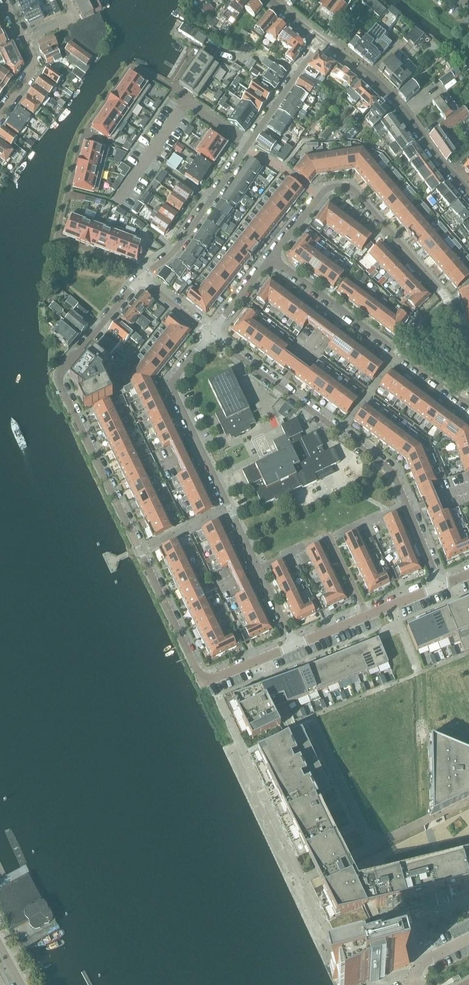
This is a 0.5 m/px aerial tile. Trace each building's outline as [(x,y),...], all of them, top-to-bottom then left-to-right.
[(24,15),(43,7),(40,0),(29,0),(19,5),(22,10),(21,11),(22,14),(24,14),(24,15)] [(78,9),(96,0),(74,0),(78,9)] [(78,9),(83,20),(102,10),(97,0),(96,0),(78,9)] [(225,35),(243,11),(242,10),(251,0),(233,0),(232,0),(235,2),(222,19),(226,21),(219,31),(225,35)] [(254,1),(253,0),(245,9),(226,35),(235,42),(254,17),(255,17),(262,8),(254,1)] [(329,15),(339,1),(337,0),(327,0),(321,9),(329,15)] [(329,15),(337,21),(352,1),(351,0),(348,0),(344,5),(339,1),(329,15)] [(202,8),(209,17),(217,10),(210,2),(202,8)] [(43,7),(24,15),(25,17),(25,19),(26,21),(27,21),(30,27),(44,20),(44,19),(48,17),(43,7)] [(383,7),(376,15),(379,18),(386,10),(383,7)] [(362,58),(373,66),(392,43),(384,36),(401,16),(391,8),(372,31),(380,37),(362,58)] [(251,34),(261,41),(266,34),(277,20),(268,13),(251,34)] [(76,68),(85,75),(90,70),(87,67),(109,38),(100,14),(67,29),(73,41),(72,42),(63,46),(66,50),(65,51),(70,55),(66,60),(76,68)] [(266,34),(261,41),(259,43),(269,52),(287,28),(277,20),(266,34)] [(183,24),(178,31),(202,46),(207,38),(183,24)] [(408,43),(410,41),(419,31),(414,27),(403,39),(408,43)] [(287,29),(278,41),(288,49),(293,43),(295,45),(297,44),(301,39),(287,29)] [(348,47),(362,58),(380,37),(372,31),(371,33),(370,33),(364,41),(357,36),(348,47)] [(419,31),(410,41),(414,45),(424,35),(419,31)] [(8,44),(6,39),(7,37),(6,35),(4,35),(3,33),(0,35),(0,48),(8,44)] [(42,54),(43,55),(58,48),(53,37),(38,44),(40,49),(40,51),(41,53),(42,54)] [(306,45),(305,43),(305,42),(301,39),(297,44),(295,45),(293,43),(288,49),(291,51),(286,58),(293,63),(306,45)] [(8,44),(0,48),(0,54),(0,59),(16,51),(15,48),(16,47),(14,44),(13,44),(12,42),(8,44)] [(206,45),(202,51),(210,56),(214,49),(206,45)] [(65,60),(66,60),(70,55),(65,51),(66,50),(63,46),(58,48),(43,55),(45,60),(45,61),(46,63),(47,64),(47,65),(54,62),(55,64),(65,60)] [(6,67),(20,60),(20,58),(21,57),(19,55),(18,54),(16,51),(0,59),(0,63),(4,62),(6,67)] [(193,65),(214,79),(221,68),(200,54),(193,65)] [(305,73),(302,77),(316,87),(316,86),(319,87),(325,79),(336,64),(335,64),(334,65),(321,56),(316,57),(305,73)] [(392,58),(379,70),(379,71),(382,74),(381,74),(383,75),(389,81),(401,68),(392,58)] [(251,59),(244,69),(249,73),(256,62),(251,59)] [(269,70),(267,72),(281,82),(286,73),(276,66),(266,59),(262,65),(269,70)] [(20,60),(6,67),(5,68),(9,71),(8,72),(15,78),(24,65),(22,61),(21,61),(20,60)] [(193,65),(186,74),(205,87),(212,78),(214,79),(193,65)] [(335,80),(338,82),(346,71),(344,69),(344,70),(337,65),(330,74),(337,78),(335,80)] [(64,77),(50,67),(46,72),(45,72),(44,74),(44,75),(43,77),(57,87),(64,77)] [(85,75),(76,68),(71,74),(81,81),(85,75)] [(399,90),(411,78),(401,68),(389,81),(399,91),(399,90)] [(0,69),(0,84),(6,88),(7,87),(8,87),(10,85),(10,83),(13,79),(0,69)] [(349,87),(353,90),(361,82),(356,78),(349,73),(350,73),(346,71),(338,82),(341,85),(343,82),(349,87)] [(281,82),(267,72),(262,81),(275,90),(281,82)] [(440,80),(444,86),(455,78),(451,72),(440,80)] [(137,77),(131,73),(124,82),(145,96),(151,87),(144,82),(145,81),(138,76),(137,77)] [(205,87),(186,74),(179,85),(198,98),(205,87)] [(56,87),(43,77),(42,78),(40,79),(39,80),(39,82),(36,86),(49,96),(56,87)] [(316,87),(302,77),(296,86),(309,95),(311,93),(315,96),(321,89),(319,87),(316,86),(316,87)] [(248,91),(266,103),(273,93),(255,81),(248,91)] [(68,86),(74,91),(77,87),(71,82),(68,86)] [(124,82),(118,91),(138,105),(145,96),(124,82)] [(357,104),(361,100),(359,96),(367,88),(361,82),(353,90),(353,91),(351,89),(346,94),(348,96),(357,104)] [(398,94),(406,103),(419,92),(411,83),(398,94)] [(28,97),(41,107),(48,98),(35,87),(32,91),(30,92),(29,94),(28,96),(27,97),(28,97)] [(289,96),(303,105),(309,109),(315,101),(295,88),(289,96)] [(359,96),(361,100),(365,103),(361,107),(366,112),(370,108),(371,109),(379,99),(367,88),(359,96)] [(114,94),(111,99),(132,114),(138,105),(118,91),(115,95),(114,94)] [(266,103),(248,91),(241,101),(259,113),(266,103)] [(289,96),(284,103),(304,117),(306,114),(300,110),(303,105),(289,96)] [(41,107),(28,97),(26,99),(25,99),(23,101),(24,104),(22,108),(33,116),(41,107)] [(432,103),(445,120),(453,115),(440,98),(432,103)] [(57,103),(59,105),(63,107),(66,103),(60,99),(57,103)] [(108,105),(106,109),(126,123),(132,114),(111,99),(107,104),(108,105)] [(319,100),(315,106),(321,110),(325,104),(319,100)] [(195,101),(192,105),(202,111),(206,105),(200,101),(199,104),(195,101)] [(241,101),(235,111),(252,122),(258,113),(259,113),(241,101)] [(381,101),(365,119),(374,128),(391,112),(389,110),(381,101)] [(304,117),(284,103),(279,111),(293,121),(296,116),(302,120),(304,117)] [(63,107),(59,105),(54,111),(58,113),(63,107)] [(445,120),(439,125),(446,135),(468,117),(468,115),(463,107),(453,115),(445,120)] [(15,113),(12,117),(26,127),(33,118),(19,108),(18,109),(17,110),(15,111),(15,113)] [(106,109),(99,118),(120,132),(116,129),(122,121),(126,123),(106,109)] [(252,122),(235,111),(228,121),(245,133),(252,122)] [(279,111),(273,119),(286,128),(292,120),(279,111)] [(36,118),(44,123),(46,120),(39,115),(36,118)] [(384,128),(388,134),(401,124),(394,115),(381,124),(373,130),(376,134),(384,128)] [(26,127),(12,117),(9,121),(7,122),(6,123),(6,125),(5,126),(19,137),(26,127)] [(99,118),(93,127),(99,132),(98,133),(105,137),(106,136),(113,141),(120,132),(99,118)] [(286,128),(273,119),(268,127),(281,136),(286,128)] [(297,134),(299,135),(304,129),(297,124),(294,128),(299,131),(297,134)] [(392,147),(396,144),(408,134),(401,124),(388,134),(393,140),(389,143),(392,147)] [(17,154),(23,158),(27,154),(13,144),(18,138),(4,128),(3,129),(2,130),(0,131),(0,133),(0,140),(11,147),(10,149),(17,154)] [(207,130),(200,139),(221,154),(227,144),(207,130)] [(430,136),(447,160),(456,154),(438,130),(430,136)] [(270,154),(277,158),(283,162),(292,149),(287,144),(280,154),(273,149),(277,143),(263,133),(256,143),(271,153),(270,154)] [(408,134),(396,144),(402,152),(415,143),(408,134)] [(221,154),(200,139),(194,149),(214,163),(221,154)] [(166,152),(170,155),(178,143),(174,140),(166,152)] [(85,143),(82,154),(106,161),(109,149),(100,147),(101,146),(93,144),(92,145),(85,143)] [(178,143),(174,150),(178,153),(183,146),(178,143)] [(1,172),(5,168),(3,166),(10,157),(13,160),(18,164),(23,158),(17,154),(16,156),(0,144),(0,171),(1,172)] [(403,154),(410,164),(423,154),(416,145),(403,154)] [(354,170),(355,170),(371,157),(363,147),(346,150),(349,171),(354,170)] [(126,154),(117,150),(114,163),(119,164),(126,154)] [(338,172),(349,171),(346,150),(335,152),(338,172)] [(328,174),(338,172),(335,152),(324,153),(328,174)] [(317,176),(328,174),(324,153),(313,155),(317,176)] [(106,161),(82,154),(81,159),(80,159),(78,165),(104,171),(106,161)] [(184,165),(185,162),(174,154),(167,164),(176,170),(181,163),(184,165)] [(410,164),(417,174),(431,164),(423,154),(410,164)] [(311,183),(317,176),(313,155),(305,156),(294,170),(311,183)] [(185,162),(190,165),(205,176),(208,172),(210,172),(212,170),(211,168),(212,166),(199,157),(195,163),(188,158),(185,162)] [(355,170),(362,178),(378,165),(371,157),(355,170)] [(251,160),(244,170),(258,180),(260,177),(258,175),(263,168),(251,160)] [(130,170),(122,164),(118,169),(122,172),(123,171),(127,174),(130,170)] [(417,174),(425,183),(438,174),(431,164),(417,174)] [(104,171),(78,165),(77,171),(78,171),(77,175),(101,181),(104,171)] [(205,176),(190,165),(187,168),(190,170),(185,177),(198,186),(200,184),(201,184),(203,182),(202,180),(205,176)] [(362,178),(369,186),(385,173),(378,165),(362,178)] [(244,170),(237,180),(249,188),(253,182),(256,184),(258,180),(244,170)] [(163,171),(155,181),(160,185),(167,174),(163,171)] [(369,186),(376,195),(392,181),(385,173),(369,186)] [(438,174),(425,183),(432,193),(445,183),(438,174)] [(77,175),(74,186),(98,193),(101,181),(77,175)] [(276,183),(281,187),(297,200),(304,191),(288,178),(283,184),(279,180),(276,183)] [(230,190),(244,200),(246,201),(250,204),(253,199),(250,196),(249,198),(244,195),(249,188),(237,180),(230,190)] [(160,185),(155,181),(152,187),(156,190),(160,185)] [(376,195),(383,203),(399,190),(392,181),(376,195)] [(438,204),(454,190),(448,182),(436,192),(427,200),(433,207),(438,204)] [(181,183),(173,194),(186,203),(190,198),(192,198),(193,196),(193,194),(194,192),(181,183)] [(269,192),(274,195),(291,208),(297,200),(281,187),(277,192),(272,188),(269,192)] [(244,200),(230,190),(223,200),(235,209),(240,202),(242,204),(244,200)] [(383,203),(390,211),(406,198),(399,190),(383,203)] [(454,190),(438,204),(444,211),(449,207),(461,198),(454,190)] [(140,203),(142,204),(144,206),(152,195),(148,192),(140,203)] [(173,194),(166,205),(179,214),(180,212),(182,212),(184,210),(183,208),(186,203),(173,194)] [(263,200),(267,204),(284,217),(291,208),(274,195),(270,201),(265,197),(263,200)] [(390,211),(397,220),(413,206),(406,198),(390,211)] [(453,211),(457,216),(468,207),(462,199),(449,210),(451,213),(453,211)] [(142,204),(140,203),(138,201),(132,210),(136,213),(142,204)] [(222,202),(215,212),(229,222),(231,218),(229,217),(234,210),(222,202)] [(319,235),(323,230),(326,225),(339,208),(333,204),(333,205),(329,202),(327,205),(326,205),(309,227),(319,235)] [(256,209),(261,212),(277,225),(284,217),(267,204),(263,209),(259,205),(256,209)] [(157,207),(154,212),(172,225),(175,220),(177,220),(179,217),(178,216),(179,214),(166,205),(162,211),(157,207)] [(397,220),(404,228),(420,214),(413,206),(397,220)] [(330,228),(335,231),(347,215),(339,208),(326,225),(323,230),(326,232),(330,228)] [(454,220),(460,227),(468,220),(468,208),(454,220)] [(65,235),(75,239),(84,216),(74,212),(70,220),(69,220),(66,227),(67,228),(65,235)] [(172,225),(154,212),(150,217),(155,220),(151,226),(164,235),(166,234),(167,234),(169,232),(168,230),(172,225)] [(215,212),(208,222),(220,230),(224,224),(226,225),(229,222),(215,212)] [(249,217),(254,221),(270,234),(277,225),(261,212),(257,217),(252,214),(249,217)] [(411,236),(412,236),(427,223),(420,214),(404,228),(411,236)] [(338,234),(343,238),(356,221),(347,215),(335,231),(331,236),(335,239),(338,234)] [(79,242),(85,244),(94,220),(84,216),(75,239),(80,241),(79,242)] [(91,245),(96,247),(104,224),(94,220),(85,244),(91,246),(91,245)] [(454,220),(447,226),(453,233),(460,227),(454,220)] [(242,226),(247,229),(264,242),(270,234),(254,221),(250,226),(245,222),(242,226)] [(347,241),(352,244),(365,228),(356,221),(343,238),(340,243),(343,245),(347,241)] [(208,222),(201,232),(215,242),(218,243),(221,246),(224,242),(220,239),(218,238),(217,238),(215,237),(220,230),(208,222)] [(412,236),(414,238),(429,225),(427,223),(412,236)] [(104,224),(96,247),(106,251),(114,227),(104,224)] [(413,239),(421,247),(437,234),(429,225),(414,238),(413,239)] [(114,227),(106,251),(116,254),(125,231),(124,231),(122,235),(113,232),(115,228),(114,227)] [(365,228),(352,244),(348,249),(352,252),(355,247),(361,251),(374,234),(365,228)] [(240,238),(256,251),(264,242),(247,229),(243,234),(238,231),(235,235),(240,238)] [(292,259),(298,263),(310,246),(311,246),(314,242),(318,237),(307,229),(291,252),(289,255),(293,258),(292,259)] [(116,254),(126,258),(135,235),(125,231),(116,254)] [(215,242),(201,232),(194,242),(206,250),(211,244),(212,245),(215,242)] [(421,247),(428,256),(444,242),(437,234),(421,247)] [(135,235),(126,258),(137,262),(139,255),(141,256),(144,248),(142,247),(144,243),(134,240),(135,235)] [(235,244),(231,249),(247,263),(254,254),(254,253),(238,241),(233,237),(230,241),(235,244)] [(298,263),(306,269),(319,253),(314,249),(317,244),(314,242),(311,246),(310,246),(298,263)] [(428,256),(435,264),(451,250),(444,242),(428,256)] [(193,243),(186,253),(198,262),(199,263),(200,263),(201,262),(199,260),(205,252),(193,243)] [(376,270),(381,265),(392,254),(382,243),(370,254),(377,262),(373,266),(367,273),(370,275),(376,270)] [(306,269),(315,276),(327,259),(322,255),(326,250),(322,248),(319,253),(306,269)] [(220,254),(224,258),(241,271),(247,263),(231,249),(227,254),(222,251),(220,254)] [(435,264),(442,272),(458,258),(451,250),(435,264)] [(178,262),(189,270),(190,271),(191,270),(191,269),(194,265),(196,267),(199,263),(198,262),(186,253),(183,257),(181,257),(178,262)] [(315,276),(323,282),(336,266),(331,262),(335,257),(331,254),(327,259),(315,276)] [(381,286),(391,276),(403,265),(392,254),(381,265),(388,273),(378,283),(381,286)] [(213,263),(218,266),(234,279),(241,271),(224,258),(220,263),(216,259),(213,263)] [(442,272),(449,280),(465,267),(458,258),(442,272)] [(171,265),(167,270),(180,279),(184,273),(186,275),(189,270),(178,262),(176,261),(174,265),(174,264),(171,265)] [(336,266),(323,282),(332,289),(345,272),(340,268),(343,263),(340,261),(336,266)] [(397,291),(401,287),(413,276),(403,265),(391,276),(398,284),(394,288),(397,291)] [(206,271),(211,275),(227,288),(234,279),(218,266),(214,271),(209,268),(206,271)] [(449,280),(456,289),(468,278),(468,272),(465,267),(449,280)] [(180,279),(167,270),(166,269),(163,272),(160,272),(158,275),(158,278),(169,287),(174,281),(181,287),(178,291),(181,293),(188,285),(186,283),(185,282),(184,282),(180,279)] [(199,280),(204,283),(221,296),(227,288),(211,275),(207,280),(202,276),(199,280)] [(350,302),(359,289),(363,284),(368,277),(365,275),(360,282),(356,286),(347,280),(337,293),(350,302)] [(404,299),(407,302),(424,287),(413,276),(401,287),(409,295),(404,299)] [(262,310),(268,303),(268,302),(280,285),(275,282),(274,282),(271,279),(268,282),(255,299),(252,303),(262,310)] [(195,285),(193,288),(198,291),(197,292),(214,305),(221,296),(204,283),(200,288),(195,285)] [(198,291),(193,288),(190,285),(182,296),(202,312),(203,311),(206,313),(209,309),(210,310),(214,305),(197,292),(198,291)] [(273,314),(276,309),(289,292),(280,285),(268,302),(268,303),(273,306),(269,311),(273,314)] [(362,311),(372,298),(375,293),(379,288),(376,285),(372,290),(368,295),(359,289),(350,302),(362,311)] [(407,302),(404,305),(413,313),(429,299),(428,298),(431,295),(427,292),(428,291),(424,287),(407,302)] [(461,303),(468,301),(468,289),(458,293),(461,303)] [(141,292),(134,301),(145,310),(147,311),(155,302),(143,292),(141,292)] [(282,320),(285,315),(298,298),(289,292),(276,309),(282,313),(278,317),(282,320)] [(74,310),(72,312),(68,317),(63,313),(63,311),(54,303),(49,308),(59,318),(80,335),(88,326),(82,320),(88,313),(70,297),(65,302),(74,310)] [(290,326),(294,322),(306,305),(298,298),(285,315),(290,319),(287,324),(290,326)] [(362,311),(374,320),(384,307),(387,302),(384,299),(380,304),(372,298),(362,311)] [(134,301),(127,310),(147,327),(150,323),(141,316),(145,310),(134,301)] [(299,333),(307,322),(315,311),(306,305),(294,322),(299,326),(295,330),(299,333)] [(161,306),(153,316),(158,320),(165,310),(161,306)] [(236,334),(242,338),(254,321),(260,313),(250,306),(247,310),(247,309),(234,326),(235,327),(233,330),(237,333),(236,334)] [(374,320),(386,329),(399,311),(396,308),(392,313),(384,307),(374,320)] [(399,311),(386,329),(391,333),(392,332),(395,335),(398,332),(398,333),(411,316),(401,308),(399,311)] [(147,327),(127,310),(120,319),(131,328),(135,323),(145,330),(147,327)] [(307,322),(320,332),(328,321),(315,311),(307,322)] [(161,322),(169,328),(185,341),(193,331),(169,312),(161,322)] [(242,338),(250,344),(263,327),(266,322),(263,320),(259,325),(254,321),(242,338)] [(320,332),(332,341),(333,342),(341,331),(328,321),(320,332)] [(109,332),(124,344),(129,338),(138,344),(142,339),(134,333),(132,334),(117,322),(109,332)] [(52,335),(68,349),(79,337),(62,323),(52,335)] [(259,350),(272,334),(275,329),(277,326),(274,323),(272,326),(268,331),(263,327),(250,344),(259,350)] [(157,332),(162,336),(179,349),(185,341),(169,328),(165,333),(160,329),(157,332)] [(332,350),(337,354),(350,337),(341,331),(333,342),(332,341),(324,352),(328,355),(332,350)] [(109,332),(102,340),(115,350),(121,342),(109,332)] [(259,350),(268,357),(280,340),(284,335),(280,333),(277,337),(272,334),(259,350)] [(151,341),(155,345),(172,358),(179,349),(162,336),(158,341),(153,337),(151,341)] [(341,357),(346,360),(358,344),(350,337),(337,354),(334,359),(337,361),(341,357)] [(268,357),(276,363),(284,352),(285,353),(293,342),(289,339),(285,344),(280,340),(268,357)] [(96,348),(108,358),(115,350),(102,340),(96,348)] [(349,363),(354,367),(367,350),(358,344),(346,360),(342,365),(346,368),(349,363)] [(144,349),(149,353),(165,366),(172,358),(155,345),(151,349),(147,346),(144,349)] [(122,357),(129,362),(136,354),(129,348),(122,357)] [(102,375),(103,374),(106,376),(114,367),(92,349),(84,359),(86,360),(70,380),(82,390),(83,389),(85,393),(79,396),(85,410),(113,397),(102,375)] [(358,369),(363,373),(376,356),(367,350),(354,367),(351,372),(354,374),(358,369)] [(276,363),(289,373),(297,362),(285,353),(284,352),(276,363)] [(137,358),(142,361),(158,375),(165,366),(149,353),(145,358),(140,354),(137,358)] [(376,356),(363,373),(360,378),(363,381),(367,376),(372,380),(385,363),(376,356)] [(113,364),(119,368),(123,363),(118,358),(113,364)] [(126,394),(135,389),(154,380),(158,375),(142,361),(130,378),(132,384),(123,388),(126,394)] [(302,383),(311,389),(323,372),(318,368),(322,364),(318,361),(310,371),(310,372),(302,383)] [(289,373),(302,383),(310,372),(310,371),(297,362),(289,373)] [(311,389),(320,396),(332,379),(327,375),(331,370),(327,367),(323,372),(311,389)] [(386,398),(390,393),(402,376),(393,369),(381,386),(386,390),(382,395),(386,398)] [(256,423),(231,371),(208,382),(222,411),(215,414),(226,437),(230,435),(231,439),(251,430),(249,426),(256,423)] [(320,396),(329,402),(341,385),(336,381),(339,377),(336,374),(332,379),(320,396)] [(395,404),(398,399),(411,383),(402,376),(390,393),(395,397),(391,402),(395,404)] [(134,401),(140,399),(159,390),(154,380),(135,389),(138,395),(132,397),(134,401)] [(329,402),(337,408),(349,392),(344,388),(348,383),(344,380),(341,385),(329,402)] [(403,411),(407,406),(419,389),(411,383),(398,399),(403,403),(400,408),(403,411)] [(349,392),(337,408),(346,415),(358,398),(353,394),(357,389),(353,387),(349,392)] [(412,417),(416,412),(428,395),(419,389),(407,406),(412,410),(408,414),(412,417)] [(139,411),(144,409),(163,400),(159,390),(140,399),(142,405),(137,407),(139,411)] [(421,424),(424,419),(437,402),(428,395),(416,412),(421,416),(417,421),(421,424)] [(92,410),(97,420),(116,410),(114,405),(119,402),(117,398),(92,410)] [(144,421),(149,418),(168,409),(163,400),(144,409),(147,414),(142,417),(144,421)] [(429,430),(433,425),(445,408),(437,402),(424,419),(429,423),(426,427),(429,430)] [(363,428),(376,411),(379,406),(376,404),(372,409),(367,405),(354,421),(363,428)] [(97,420),(101,430),(121,420),(118,414),(124,412),(122,408),(116,410),(97,420)] [(438,436),(441,432),(454,415),(445,408),(433,425),(438,429),(434,434),(438,436)] [(148,431),(154,428),(173,419),(168,409),(149,418),(152,424),(146,427),(148,431)] [(372,435),(385,418),(388,413),(385,410),(381,415),(376,411),(363,428),(372,435)] [(455,442),(468,432),(468,426),(454,415),(441,432),(455,442)] [(381,441),(393,424),(397,419),(393,417),(390,422),(385,418),(372,435),(381,441)] [(101,430),(106,439),(126,430),(123,424),(128,422),(126,418),(121,420),(101,430)] [(153,440),(158,438),(177,429),(173,419),(154,428),(156,434),(151,436),(153,440)] [(323,446),(316,432),(302,439),(300,434),(303,433),(296,419),(281,426),(287,440),(288,440),(291,444),(290,445),(293,452),(277,459),(277,457),(256,467),(255,465),(242,471),(249,486),(253,484),(256,490),(255,491),(262,506),(275,500),(276,502),(291,494),(290,492),(302,487),(303,489),(321,480),(320,478),(329,474),(333,472),(331,467),(340,463),(333,449),(324,453),(321,447),(323,446)] [(381,441),(389,447),(402,431),(405,426),(402,423),(398,428),(393,424),(381,441)] [(106,439),(111,449),(130,440),(128,434),(133,431),(131,427),(126,430),(106,439)] [(158,451),(170,445),(170,444),(182,439),(177,429),(158,438),(161,444),(156,446),(158,451)] [(389,447),(398,454),(414,432),(411,430),(407,434),(402,431),(389,447)] [(398,454),(405,460),(423,446),(414,440),(418,435),(414,432),(398,454)] [(458,451),(468,447),(468,432),(455,442),(458,451)] [(111,449),(115,459),(135,449),(132,444),(138,441),(136,437),(130,440),(111,449)] [(170,444),(170,445),(175,456),(176,457),(177,459),(189,453),(188,452),(182,439),(170,444)] [(405,460),(410,469),(435,459),(433,455),(427,457),(423,446),(405,460)] [(115,459),(120,469),(140,459),(137,453),(142,451),(140,447),(135,449),(115,459)] [(461,461),(468,459),(468,447),(458,451),(452,453),(454,457),(459,455),(461,461)] [(177,459),(184,474),(196,468),(189,453),(177,459)] [(120,469),(125,478),(144,469),(142,463),(147,461),(145,457),(140,459),(120,469)] [(410,469),(414,480),(433,471),(431,465),(436,463),(435,459),(410,469)] [(468,471),(468,459),(461,461),(456,463),(457,467),(463,465),(465,472),(468,471)] [(125,478),(129,488),(149,479),(146,473),(152,470),(150,466),(144,469),(125,478)] [(179,481),(182,487),(201,478),(196,468),(184,474),(172,479),(174,484),(179,481)] [(414,480),(418,489),(431,484),(431,485),(438,482),(435,475),(440,473),(439,469),(433,471),(414,480)] [(129,488),(134,498),(154,488),(151,483),(156,480),(154,476),(149,479),(129,488)] [(184,491),(186,497),(205,488),(201,478),(182,487),(176,490),(178,493),(184,491)] [(436,498),(431,485),(431,484),(418,489),(424,503),(424,504),(437,499),(436,498)] [(134,498),(139,508),(158,498),(156,492),(161,490),(159,486),(154,488),(134,498)] [(188,501),(191,506),(210,497),(205,488),(186,497),(181,499),(183,503),(188,501)] [(139,508),(143,517),(163,508),(160,502),(166,500),(164,496),(158,498),(139,508)] [(210,497),(191,506),(186,509),(188,513),(193,510),(196,517),(215,507),(210,497)] [(424,504),(425,507),(430,519),(443,514),(437,499),(424,504)] [(143,517),(148,527),(168,518),(165,512),(170,509),(168,505),(163,508),(143,517)] [(430,519),(435,529),(454,521),(460,519),(458,515),(452,517),(450,511),(443,514),(430,519)] [(384,519),(391,537),(407,531),(399,513),(384,519)] [(173,515),(168,518),(148,527),(153,537),(173,528),(170,522),(175,519),(173,515)] [(202,542),(207,540),(226,531),(221,520),(202,530),(205,536),(200,538),(202,542)] [(439,539),(458,531),(464,529),(462,525),(456,527),(454,521),(435,529),(439,539)] [(206,552),(212,549),(231,540),(226,531),(207,540),(210,545),(205,548),(206,552)] [(343,538),(352,556),(366,549),(358,531),(343,538)] [(392,553),(397,551),(412,545),(407,531),(391,537),(395,547),(390,549),(392,553)] [(439,539),(443,549),(462,541),(468,538),(466,535),(461,537),(458,531),(439,539)] [(443,549),(445,555),(446,555),(448,559),(452,558),(452,559),(468,552),(468,538),(462,541),(443,549)] [(211,562),(216,559),(235,550),(231,540),(212,549),(215,555),(209,558),(211,562)] [(164,560),(184,551),(189,548),(187,544),(182,547),(179,541),(159,550),(164,560)] [(307,550),(315,568),(330,561),(321,543),(307,550)] [(396,563),(397,567),(418,559),(412,545),(397,551),(401,561),(396,563)] [(358,569),(373,562),(378,559),(376,556),(371,558),(366,549),(352,556),(358,569)] [(216,572),(228,566),(240,560),(235,550),(216,559),(219,565),(214,568),(216,572)] [(169,570),(188,561),(194,558),(192,554),(186,557),(184,551),(164,560),(169,570)] [(397,567),(392,569),(397,581),(423,570),(418,559),(397,567)] [(228,566),(233,577),(246,571),(240,560),(228,566)] [(169,570),(173,580),(193,570),(198,568),(197,564),(191,567),(188,561),(169,570)] [(269,568),(277,586),(292,579),(284,561),(269,568)] [(316,584),(321,581),(336,574),(330,561),(315,568),(319,577),(314,580),(316,584)] [(358,569),(364,583),(385,573),(384,573),(383,569),(377,572),(373,562),(358,569)] [(178,590),(198,580),(203,578),(201,574),(196,576),(193,570),(173,580),(178,590)] [(385,573),(364,583),(370,594),(395,582),(389,570),(384,573),(385,573)] [(235,580),(236,583),(249,578),(247,574),(246,571),(233,577),(235,580)] [(321,593),(322,597),(343,588),(336,574),(321,581),(326,591),(321,593)] [(236,583),(242,595),(254,589),(249,578),(236,583)] [(284,599),(299,592),(304,590),(302,586),(297,588),(292,579),(277,586),(284,599)] [(178,590),(183,599),(202,590),(208,587),(206,583),(200,586),(198,580),(178,590)] [(322,597),(318,599),(323,611),(348,599),(343,588),(322,597)] [(237,602),(240,608),(259,599),(254,589),(242,595),(230,600),(232,605),(237,602)] [(183,599),(187,609),(207,600),(212,597),(211,593),(205,596),(202,590),(183,599)] [(284,599),(290,613),(311,603),(310,603),(309,599),(303,602),(299,592),(284,599)] [(242,612),(244,618),(263,609),(259,599),(240,608),(234,610),(236,614),(242,612)] [(187,609),(192,619),(212,609),(217,607),(215,603),(210,605),(207,600),(187,609)] [(468,650),(468,600),(446,609),(447,611),(448,611),(458,635),(457,635),(464,652),(468,650)] [(311,603),(290,613),(296,624),(320,612),(315,601),(310,603),(311,603)] [(192,619),(197,629),(216,619),(222,617),(220,613),(214,615),(212,609),(192,619)] [(246,622),(249,627),(268,618),(263,609),(244,618),(239,620),(241,624),(246,622)] [(448,639),(457,635),(458,635),(448,611),(447,611),(438,615),(448,639)] [(448,639),(438,615),(428,619),(438,643),(448,639)] [(249,627),(239,631),(245,643),(273,629),(268,618),(249,627)] [(197,629),(201,638),(221,629),(226,626),(225,622),(219,625),(216,619),(197,629)] [(438,643),(428,619),(418,623),(428,647),(438,643)] [(428,647),(418,623),(407,627),(417,651),(428,647)] [(201,638),(206,648),(231,636),(229,632),(224,635),(221,629),(201,638)] [(231,636),(206,648),(211,659),(242,644),(237,633),(231,636)] [(380,642),(379,639),(368,643),(368,644),(378,668),(388,663),(380,642)] [(378,668),(368,644),(368,643),(358,647),(358,648),(368,672),(378,668)] [(368,672),(358,648),(358,647),(348,651),(348,652),(358,676),(368,672)] [(358,676),(348,652),(348,651),(338,655),(338,656),(348,680),(358,676)] [(348,680),(338,656),(338,655),(328,660),(338,684),(348,680)] [(338,684),(328,660),(318,664),(328,688),(338,684)] [(328,688),(318,664),(308,668),(318,692),(328,688)] [(318,692),(308,668),(298,672),(308,696),(318,692)] [(308,696),(298,672),(288,676),(298,700),(308,696)] [(298,700),(288,676),(278,680),(288,704),(298,700)] [(273,710),(288,704),(278,680),(233,698),(252,740),(281,727),(273,710)] [(430,826),(346,865),(343,859),(334,840),(356,830),(357,829),(309,727),(250,755),(298,856),(308,852),(316,864),(318,871),(320,877),(310,882),(333,929),(368,920),(364,912),(377,909),(379,917),(394,913),(392,905),(399,903),(406,901),(408,909),(451,896),(468,892),(468,806),(430,826)] [(430,816),(468,797),(468,753),(428,736),(430,816)] [(17,940),(26,935),(28,939),(56,924),(54,920),(53,920),(29,875),(0,891),(0,908),(17,939),(16,939),(17,940)] [(396,969),(406,967),(402,953),(377,960),(375,953),(362,956),(328,966),(329,967),(333,966),(336,977),(332,978),(332,980),(340,977),(342,984),(361,984),(369,981),(370,983),(379,980),(378,974),(396,969)]
